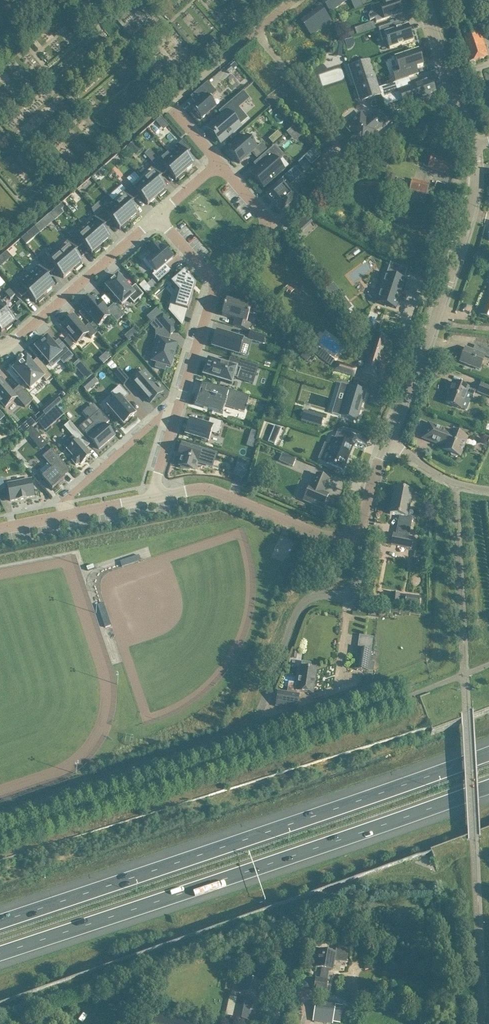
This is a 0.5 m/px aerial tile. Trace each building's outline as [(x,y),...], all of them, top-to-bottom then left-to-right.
[(338,9),(350,0),(330,0),(338,9)] [(370,13),(368,16),(370,20),(375,19),(376,22),(402,14),(397,0),(381,6),(380,3),(371,6),(373,12),(370,13)] [(329,3),(308,15),(317,31),(338,18),(329,3)] [(407,26),(406,26),(402,28),(400,22),(378,28),(382,40),(387,39),(390,49),(412,41),(412,40),(414,39),(411,32),(410,32),(407,26)] [(470,62),(488,57),(482,38),(479,38),(474,22),(460,27),(465,43),(464,43),(470,62)] [(376,29),(374,23),(355,30),(357,35),(376,29)] [(396,82),(401,81),(409,78),(414,76),(412,70),(423,66),(421,59),(422,58),(420,53),(418,53),(418,51),(395,58),(398,67),(392,69),(396,82)] [(378,88),(369,60),(351,66),(358,88),(359,87),(358,87),(364,85),(368,98),(368,99),(381,95),(378,88)] [(401,81),(396,82),(378,88),(381,95),(381,98),(400,92),(405,107),(427,100),(425,95),(435,92),(431,81),(404,90),(401,81)] [(216,106),(209,99),(217,92),(208,82),(190,97),(196,104),(191,108),(201,120),(216,106)] [(254,83),(251,86),(255,91),(252,93),(266,109),(272,104),(259,88),(254,83)] [(223,117),(209,128),(209,129),(210,129),(214,134),(216,136),(220,141),(221,142),(239,126),(238,126),(229,116),(234,112),(250,99),(243,91),(219,112),(223,117)] [(352,139),(351,139),(350,139),(344,144),(350,152),(360,143),(362,145),(376,132),(375,131),(387,121),(379,111),(367,121),(360,114),(346,126),(356,138),(353,140),(352,139)] [(293,127),(287,133),(289,136),(296,130),(293,127)] [(240,164),(252,153),(256,159),(267,149),(262,143),(257,147),(247,135),(229,151),(240,164)] [(178,145),(169,153),(185,172),(194,164),(186,154),(190,150),(183,141),(178,145)] [(134,142),(129,146),(132,150),(137,145),(134,142)] [(284,170),(277,162),(284,156),(275,146),(254,164),(255,165),(256,163),(260,167),(258,168),(259,169),(252,175),(264,188),(284,170)] [(312,149),(306,155),(314,163),(319,157),(312,149)] [(159,161),(155,166),(162,175),(167,171),(176,180),(178,179),(179,180),(184,176),(183,174),(185,172),(169,153),(159,161)] [(384,153),(378,163),(386,167),(392,158),(384,153)] [(453,176),(457,164),(432,155),(430,162),(425,161),(423,166),(428,168),(453,176)] [(338,173),(324,156),(323,157),(315,164),(326,178),(329,181),(338,173)] [(150,170),(141,178),(157,197),(159,195),(160,196),(166,192),(164,190),(166,189),(158,179),(162,175),(155,166),(150,170)] [(268,193),(266,195),(267,196),(267,195),(280,211),(281,211),(282,211),(292,201),(297,197),(292,190),(289,187),(301,175),(295,168),(278,183),(279,184),(268,194),(268,193)] [(396,185),(406,187),(407,182),(405,181),(405,179),(398,177),(396,185)] [(131,186),(126,190),(134,199),(139,195),(148,205),(157,197),(141,178),(131,186)] [(405,199),(424,204),(429,184),(412,180),(409,192),(407,191),(405,199)] [(122,194),(112,202),(129,221),(138,213),(130,203),(134,199),(126,190),(122,194)] [(103,210),(98,215),(106,224),(111,220),(120,229),(122,228),(123,229),(128,224),(127,223),(129,221),(112,202),(103,210)] [(94,219),(84,227),(101,246),(110,237),(102,228),(106,224),(98,215),(94,219)] [(75,235),(70,239),(78,248),(83,244),(92,254),(94,252),(95,253),(100,249),(99,247),(101,246),(84,227),(75,235)] [(66,243),(56,251),(73,270),(75,268),(76,270),(82,265),(80,264),(82,262),(74,252),(78,248),(70,239),(66,243)] [(152,275),(158,282),(171,271),(165,264),(173,258),(162,245),(161,246),(158,244),(148,252),(151,255),(143,261),(152,271),(153,269),(156,272),(152,275)] [(47,259),(42,263),(50,272),(55,268),(64,278),(73,270),(56,251),(47,259)] [(38,268),(28,276),(45,295),(54,286),(46,276),(50,272),(42,263),(38,268)] [(188,310),(194,291),(196,293),(196,292),(186,281),(190,278),(184,271),(171,283),(180,292),(175,306),(170,305),(168,311),(183,327),(184,321),(182,326),(180,323),(184,309),(188,310)] [(386,274),(377,302),(396,309),(397,306),(398,307),(400,301),(399,300),(403,288),(405,289),(407,281),(386,274)] [(13,289),(21,298),(27,293),(35,303),(38,301),(39,302),(44,298),(43,296),(45,295),(28,276),(19,284),(13,289)] [(130,290),(118,276),(106,286),(122,305),(129,298),(134,303),(143,295),(135,285),(130,290)] [(294,281),(290,286),(296,291),(300,285),(294,281)] [(340,295),(332,284),(325,289),(333,300),(340,295)] [(152,290),(148,286),(144,290),(147,294),(152,290)] [(479,314),(488,318),(488,288),(479,314)] [(117,322),(124,316),(114,304),(107,310),(99,301),(97,303),(93,298),(89,302),(88,301),(83,304),(84,306),(83,307),(99,326),(111,315),(117,322)] [(233,326),(248,331),(250,324),(247,323),(251,308),(226,300),(222,315),(235,319),(233,326)] [(11,324),(16,320),(8,310),(6,312),(7,312),(0,318),(0,330),(1,332),(6,328),(7,330),(12,326),(11,324)] [(91,339),(97,333),(94,330),(90,325),(89,324),(85,328),(73,315),(61,325),(77,343),(87,334),(91,339)] [(176,330),(163,315),(157,320),(170,335),(176,330)] [(213,343),(212,346),(239,354),(243,339),(217,331),(216,334),(214,333),(211,343),(213,343)] [(263,344),(265,337),(250,332),(248,340),(263,344)] [(381,352),(386,337),(373,334),(366,356),(367,357),(363,372),(377,376),(380,364),(379,364),(382,352),(381,352)] [(73,356),(62,343),(57,348),(47,338),(42,342),(41,340),(36,345),(37,347),(36,348),(52,367),(60,360),(64,365),(73,356)] [(74,346),(67,338),(64,341),(71,349),(74,346)] [(171,367),(178,344),(159,338),(151,361),(157,363),(155,368),(165,371),(166,366),(171,367)] [(316,346),(312,351),(316,354),(320,349),(316,346)] [(480,369),(485,355),(465,348),(460,362),(480,369)] [(331,356),(326,362),(330,365),(335,359),(331,356)] [(15,369),(13,370),(16,373),(15,374),(18,378),(19,377),(30,389),(43,378),(46,381),(52,376),(37,359),(32,364),(27,358),(25,360),(24,360),(24,361),(22,363),(21,362),(21,363),(20,364),(19,363),(14,367),(15,369)] [(258,366),(231,358),(228,365),(208,359),(207,364),(205,363),(202,374),(204,374),(203,376),(232,384),(234,378),(237,379),(240,370),(256,375),(258,366)] [(80,360),(74,365),(78,370),(83,365),(80,360)] [(356,368),(337,362),(335,370),(354,376),(356,368)] [(129,380),(120,369),(114,374),(123,385),(129,380)] [(132,383),(150,403),(163,392),(145,371),(132,383)] [(1,378),(0,379),(0,402),(5,408),(17,398),(25,408),(32,401),(19,386),(13,392),(1,378)] [(469,388),(452,381),(450,388),(451,389),(446,403),(461,409),(466,394),(473,396),(475,391),(469,388)] [(481,384),(478,392),(488,397),(488,387),(481,384)] [(235,409),(237,402),(247,405),(249,396),(212,385),(211,388),(202,385),(197,399),(196,399),(196,400),(197,400),(197,401),(196,401),(195,402),(197,402),(196,403),(195,403),(195,404),(204,407),(203,408),(208,409),(208,410),(223,414),(223,413),(222,413),(224,406),(235,409)] [(124,425),(136,415),(123,400),(128,396),(120,386),(110,394),(116,400),(108,407),(124,425)] [(357,420),(366,391),(349,386),(344,401),(336,399),(333,411),(332,413),(340,416),(341,415),(357,420)] [(46,405),(40,410),(45,416),(51,411),(46,405)] [(63,414),(57,407),(51,411),(58,418),(63,414)] [(84,432),(99,449),(115,436),(105,425),(109,422),(100,411),(90,419),(94,424),(84,432)] [(321,426),(323,417),(312,413),(309,423),(321,426)] [(44,430),(50,425),(43,418),(38,423),(44,430)] [(190,420),(185,435),(208,442),(211,433),(219,435),(223,422),(210,419),(208,425),(190,420)] [(85,449),(90,445),(70,422),(64,427),(73,437),(63,445),(74,457),(72,461),(76,465),(80,464),(81,465),(91,456),(85,449)] [(450,431),(450,432),(429,424),(423,438),(435,442),(436,439),(445,443),(443,449),(451,452),(451,453),(452,455),(456,457),(458,456),(458,455),(460,456),(467,437),(450,431)] [(26,433),(21,428),(17,431),(22,437),(26,433)] [(32,428),(27,433),(32,439),(38,434),(32,428)] [(343,432),(342,433),(338,431),(337,434),(335,439),(332,438),(329,445),(333,447),(326,463),(343,470),(353,446),(350,445),(354,436),(343,432)] [(206,464),(208,458),(214,460),(216,454),(183,444),(179,456),(182,457),(179,465),(182,466),(181,468),(188,470),(188,468),(195,470),(197,462),(206,464)] [(65,479),(63,478),(62,476),(69,470),(70,472),(71,471),(51,449),(42,457),(52,469),(42,478),(52,490),(65,479)] [(296,459),(282,454),(279,461),(293,467),(296,459)] [(248,468),(249,462),(239,459),(237,465),(248,468)] [(323,509),(329,494),(323,492),(329,479),(317,474),(311,487),(310,486),(304,501),(323,509)] [(34,496),(31,480),(7,484),(11,501),(19,499),(19,500),(26,499),(26,498),(34,496)] [(406,490),(405,489),(405,488),(405,487),(404,486),(403,486),(402,485),(401,485),(400,485),(399,486),(398,486),(398,487),(397,488),(397,489),(395,488),(390,514),(400,516),(396,535),(393,534),(391,544),(411,548),(413,538),(408,537),(412,518),(407,517),(412,492),(406,490)] [(130,564),(148,556),(145,551),(127,558),(130,564)] [(404,605),(419,607),(421,597),(406,595),(405,597),(399,596),(399,594),(392,593),(390,603),(398,604),(398,603),(404,604),(404,605)] [(357,648),(354,669),(368,671),(371,650),(357,648)] [(298,685),(297,691),(313,693),(316,670),(310,669),(310,663),(302,662),(302,667),(301,667),(298,685)] [(433,866),(440,863),(436,851),(428,854),(433,866)] [(328,980),(327,980),(330,969),(333,970),(336,952),(319,949),(316,967),(321,968),(319,978),(315,978),(313,991),(326,993),(328,980)] [(259,981),(243,978),(240,991),(256,995),(259,981)] [(249,1020),(253,1000),(237,997),(233,1017),(235,1017),(240,1018),(249,1020)] [(313,1021),(333,1023),(333,1022),(340,1023),(343,1006),(335,1005),(335,1004),(316,1002),(313,1021)]
